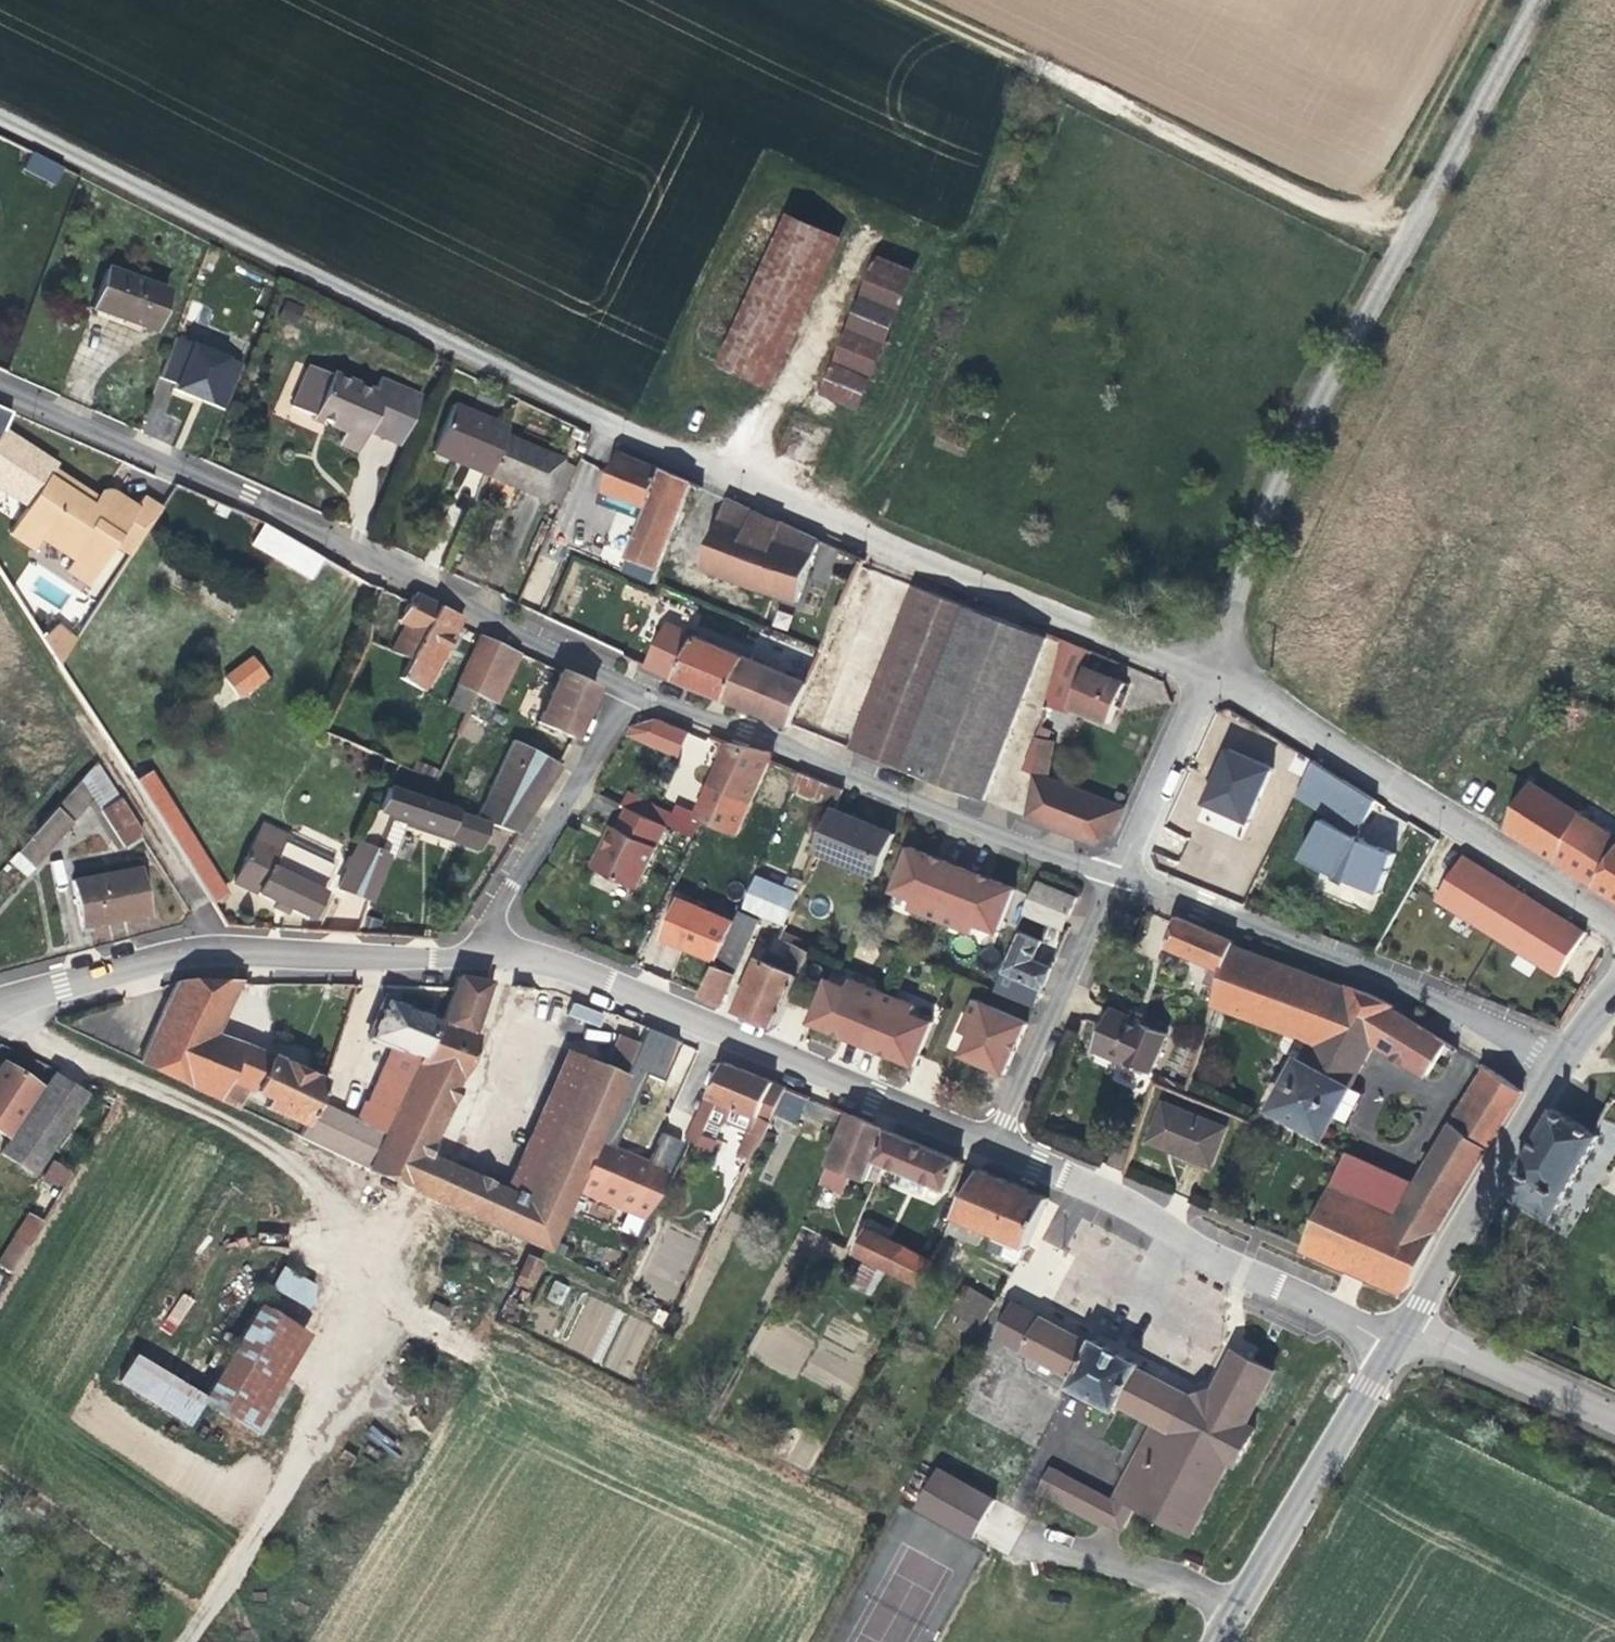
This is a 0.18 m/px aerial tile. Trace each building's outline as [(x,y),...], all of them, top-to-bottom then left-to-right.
[(54,184),(62,168),(30,152),(23,169),(54,184)] [(776,393),(838,235),(777,211),(716,369),(776,393)] [(860,411),(910,268),(868,253),(818,397),(860,411)] [(152,330),(166,291),(106,269),(91,308),(118,318),(152,330)] [(196,400),(222,410),(241,365),(188,336),(165,386),(196,400)] [(398,445),(419,397),(379,380),(373,394),(308,365),(290,407),(329,424),(343,430),(338,442),(358,451),(366,431),(398,445)] [(502,436),(505,429),(451,405),(430,453),(455,463),(455,462),(467,467),(466,468),(485,476),(502,436)] [(543,501),(560,461),(502,436),(485,476),(516,489),(543,501)] [(659,567),(692,482),(663,469),(622,452),(620,451),(604,490),(634,501),(616,547),(630,556),(659,567)] [(555,505),(572,466),(560,461),(543,501),(555,505)] [(144,496),(131,516),(110,502),(106,507),(102,513),(46,477),(8,534),(32,550),(39,539),(72,560),(65,571),(86,585),(114,542),(131,553),(161,507),(144,496)] [(798,602),(821,539),(727,498),(702,568),(731,576),(751,586),(798,602)] [(321,558),(262,523),(251,544),(310,579),(321,558)] [(854,584),(866,560),(842,549),(830,573),(854,584)] [(904,769),(967,606),(915,586),(853,749),(904,769)] [(457,626),(462,618),(436,606),(412,595),(407,602),(397,621),(406,626),(391,652),(408,660),(398,678),(422,692),(446,646),(457,626)] [(984,800),(1048,637),(967,606),(904,769),(984,800)] [(789,674),(671,625),(667,626),(647,666),(674,679),(726,701),(790,726),(810,683),(789,674)] [(457,641),(463,628),(457,626),(446,646),(453,649),(457,641)] [(473,694),(495,643),(479,636),(446,705),(465,713),(473,694)] [(1121,703),(1125,693),(1123,693),(1127,683),(1108,675),(1113,660),(1062,639),(1046,706),(1068,713),(1071,707),(1110,723),(1119,703),(1121,703)] [(821,660),(825,651),(803,642),(799,651),(821,660)] [(494,703),(518,654),(495,643),(473,694),(494,703)] [(810,683),(821,660),(799,651),(789,674),(810,683)] [(236,697),(263,676),(249,659),(222,679),(236,697)] [(573,739),(594,689),(546,667),(542,676),(555,680),(537,723),(558,732),(573,739)] [(678,757),(687,731),(636,712),(626,738),(678,757)] [(1113,834),(1125,808),(1049,778),(1055,744),(1036,737),(1023,770),(1034,773),(1026,817),(1091,842),(1113,834)] [(720,761),(728,742),(719,739),(715,748),(711,757),(720,761)] [(517,834),(560,766),(511,740),(475,818),(383,789),(375,806),(374,809),(372,808),(356,845),(384,856),(383,857),(391,860),(404,821),(441,834),(447,836),(454,838),(453,842),(476,850),(485,824),(517,834)] [(737,835),(771,759),(773,753),(728,742),(720,761),(696,817),(737,835)] [(1271,769),(1224,748),(1197,806),(1245,828),(1271,769)] [(1358,834),(1377,801),(1315,761),(1297,796),(1358,834)] [(117,798),(95,762),(54,808),(71,822),(92,801),(98,811),(117,798)] [(224,894),(147,772),(133,781),(210,903),(224,894)] [(834,804),(841,788),(799,772),(792,787),(834,804)] [(1614,853),(1569,825),(1578,812),(1530,782),(1505,830),(1614,899),(1614,852),(1614,853)] [(140,835),(117,798),(98,811),(121,848),(140,835)] [(637,889),(668,826),(628,807),(618,828),(616,826),(607,846),(600,848),(595,859),(597,866),(596,868),(637,889)] [(31,867),(71,822),(54,808),(15,853),(31,867)] [(878,876),(896,834),(861,820),(832,808),(815,851),(878,876)] [(1578,812),(1569,825),(1614,853),(1614,852),(1614,834),(1578,812)] [(1353,841),(1315,822),(1294,859),(1334,881),(1373,895),(1390,855),(1353,841)] [(269,839),(272,832),(260,826),(256,833),(269,839)] [(318,893),(331,867),(282,843),(285,838),(272,832),(269,839),(256,833),(232,883),(278,905),(307,919),(319,894),(318,893)] [(383,857),(384,856),(356,845),(355,848),(335,889),(367,901),(383,857)] [(999,931),(1016,888),(999,881),(926,853),(910,847),(893,890),(913,898),(910,907),(975,933),(978,923),(999,931)] [(1463,856),(1434,900),(1555,978),(1584,934),(1463,856)] [(146,915),(137,868),(71,881),(80,928),(104,923),(146,915)] [(786,923),(799,892),(759,876),(747,907),(786,923)] [(1063,929),(1077,898),(1038,881),(1023,913),(1063,929)] [(717,960),(736,922),(681,899),(665,935),(683,942),(682,945),(698,952),(717,960)] [(735,975),(761,920),(740,911),(736,922),(717,960),(702,995),(722,1004),(735,975)] [(1225,971),(1234,945),(1235,942),(1177,916),(1175,921),(1166,946),(1212,966),(1225,971)] [(1050,967),(1052,961),(1036,954),(1042,941),(1021,932),(1004,970),(1043,988),(1050,974),(1052,968),(1050,967)] [(778,1026),(801,976),(812,952),(796,944),(789,960),(770,951),(766,961),(761,959),(747,990),(738,1010),(778,1026)] [(1256,1020),(1276,964),(1277,963),(1234,945),(1225,971),(1218,989),(1213,1004),(1256,1020)] [(1448,1042),(1393,1009),(1394,1006),(1368,993),(1350,987),(1347,990),(1276,964),(1256,1020),(1288,1031),(1282,1043),(1282,1048),(1285,1052),(1298,1059),(1272,1109),(1324,1137),(1342,1104),(1374,1045),(1427,1077),(1448,1042)] [(1218,989),(1225,971),(1212,966),(1205,984),(1218,989)] [(465,1057),(473,1035),(470,1033),(487,982),(456,977),(440,1023),(433,1020),(417,1058),(416,1063),(419,1064),(401,1101),(391,1121),(385,1135),(368,1170),(408,1189),(424,1157),(444,1113),(444,1110),(465,1057)] [(913,1013),(917,1004),(852,978),(848,987),(828,979),(811,1022),(836,1032),(897,1057),(916,1064),(933,1021),(913,1013)] [(300,1072),(238,1044),(213,1035),(236,981),(187,979),(174,982),(138,1062),(189,1087),(238,1109),(246,1092),(267,1101),(263,1110),(302,1127),(315,1102),(323,1083),(300,1072)] [(417,1058),(433,1020),(382,999),(375,1017),(367,1038),(409,1054),(417,1058)] [(1018,1044),(1028,1022),(976,999),(962,1031),(971,1035),(962,1055),(1005,1074),(1018,1044)] [(572,1004),(570,1018),(602,1024),(604,1010),(572,1004)] [(1151,1073),(1168,1033),(1113,1009),(1105,1029),(1096,1049),(1151,1073)] [(608,1112),(623,1078),(637,1045),(619,1037),(604,1070),(570,1055),(543,1116),(596,1139),(608,1112)] [(574,1190),(595,1141),(596,1139),(543,1116),(570,1055),(563,1052),(502,1191),(562,1218),(574,1190)] [(401,1101),(419,1064),(416,1063),(417,1058),(409,1054),(406,1062),(399,1058),(391,1073),(396,1075),(388,1095),(401,1101)] [(38,1086),(0,1062),(0,1063),(0,1134),(5,1137),(38,1086)] [(763,1135),(788,1087),(775,1081),(725,1062),(708,1096),(697,1120),(704,1123),(709,1125),(711,1122),(719,1125),(728,1122),(751,1133),(752,1130),(763,1135)] [(85,1094),(52,1073),(0,1153),(0,1155),(32,1175),(85,1094)] [(1412,1285),(1438,1232),(1488,1149),(1522,1091),(1497,1073),(1460,1127),(1454,1123),(1450,1124),(1414,1184),(1346,1154),(1303,1249),(1401,1293),(1412,1285)] [(391,1121),(401,1101),(388,1095),(378,1115),(391,1121)] [(368,1170),(385,1135),(315,1102),(302,1127),(297,1136),(368,1170)] [(1213,1163),(1228,1128),(1166,1103),(1151,1141),(1176,1151),(1184,1154),(1185,1152),(1213,1163)] [(1548,1221),(1599,1136),(1554,1108),(1528,1151),(1502,1194),(1548,1221)] [(878,1159),(890,1130),(851,1114),(845,1128),(821,1182),(844,1192),(852,1173),(869,1180),(878,1159)] [(710,1156),(717,1141),(693,1129),(685,1145),(710,1156)] [(751,1159),(763,1135),(752,1130),(751,1133),(741,1154),(751,1159)] [(948,1190),(960,1160),(932,1148),(890,1130),(878,1159),(884,1162),(906,1172),(900,1185),(924,1195),(929,1182),(948,1190)] [(1122,1171),(1133,1143),(1119,1137),(1108,1165),(1122,1171)] [(642,1219),(664,1171),(628,1155),(595,1141),(574,1190),(642,1219)] [(442,1204),(458,1172),(424,1157),(408,1189),(442,1204)] [(60,1191),(74,1174),(55,1159),(41,1176),(60,1191)] [(876,1182),(884,1162),(878,1159),(869,1180),(876,1182)] [(1027,1248),(1049,1198),(1029,1189),(981,1169),(948,1231),(980,1245),(986,1231),(996,1235),(990,1249),(1019,1262),(1027,1248)] [(547,1251),(562,1218),(502,1191),(458,1172),(442,1204),(547,1251)] [(41,1222),(27,1214),(0,1257),(0,1268),(10,1274),(41,1222)] [(918,1284),(931,1260),(866,1228),(854,1252),(918,1284)] [(531,1281),(540,1262),(526,1255),(516,1274),(531,1281)] [(282,1266),(271,1290),(311,1308),(321,1284),(282,1266)] [(553,1279),(545,1299),(562,1306),(570,1286),(553,1279)] [(980,1329),(995,1303),(966,1285),(950,1311),(961,1318),(956,1326),(975,1338),(980,1329)] [(171,1334),(194,1300),(183,1293),(160,1327),(171,1334)] [(605,1340),(619,1309),(589,1297),(567,1347),(599,1361),(607,1341),(605,1340)] [(444,1318),(449,1310),(432,1301),(428,1309),(444,1318)] [(1237,1465),(1256,1429),(1246,1424),(1274,1371),(1234,1350),(1212,1393),(1217,1404),(1200,1409),(1197,1398),(1139,1368),(1141,1363),(1118,1351),(1095,1339),(1092,1343),(1015,1303),(998,1337),(1045,1362),(1056,1367),(1074,1377),(1069,1386),(1117,1411),(1120,1404),(1153,1422),(1113,1499),(1107,1511),(1126,1521),(1135,1505),(1191,1534),(1229,1461),(1237,1465)] [(257,1433),(285,1386),(277,1380),(307,1336),(257,1306),(202,1400),(257,1433)] [(202,1400),(133,1356),(118,1381),(187,1425),(202,1400)] [(1052,1374),(1056,1367),(1045,1362),(1041,1368),(1052,1374)] [(1052,1498),(1065,1474),(1053,1468),(1041,1492),(1052,1498)] [(995,1500),(938,1470),(919,1508),(975,1537),(995,1500)] [(1107,1511),(1113,1499),(1065,1474),(1052,1498),(1102,1523),(1104,1519),(1107,1511)] [(30,1511),(36,1502),(23,1494),(17,1502),(30,1511)] [(1126,1521),(1107,1511),(1104,1519),(1122,1528),(1126,1521)]
